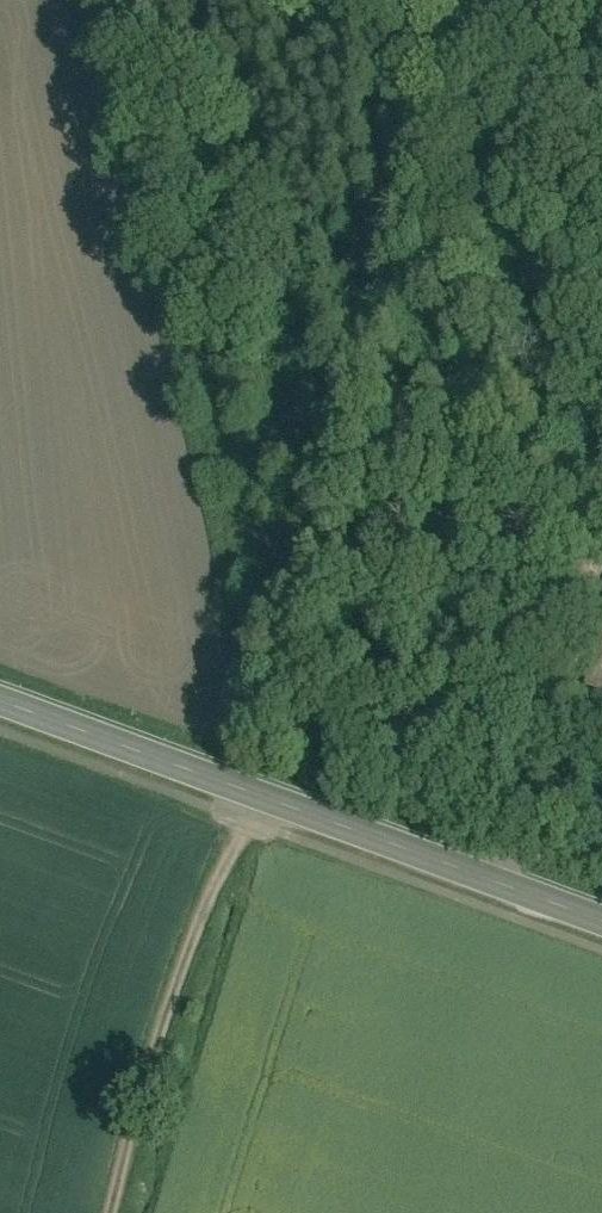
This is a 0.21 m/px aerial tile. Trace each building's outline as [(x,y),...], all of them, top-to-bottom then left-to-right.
[(594,673),(601,675),(601,648),(594,673)]
